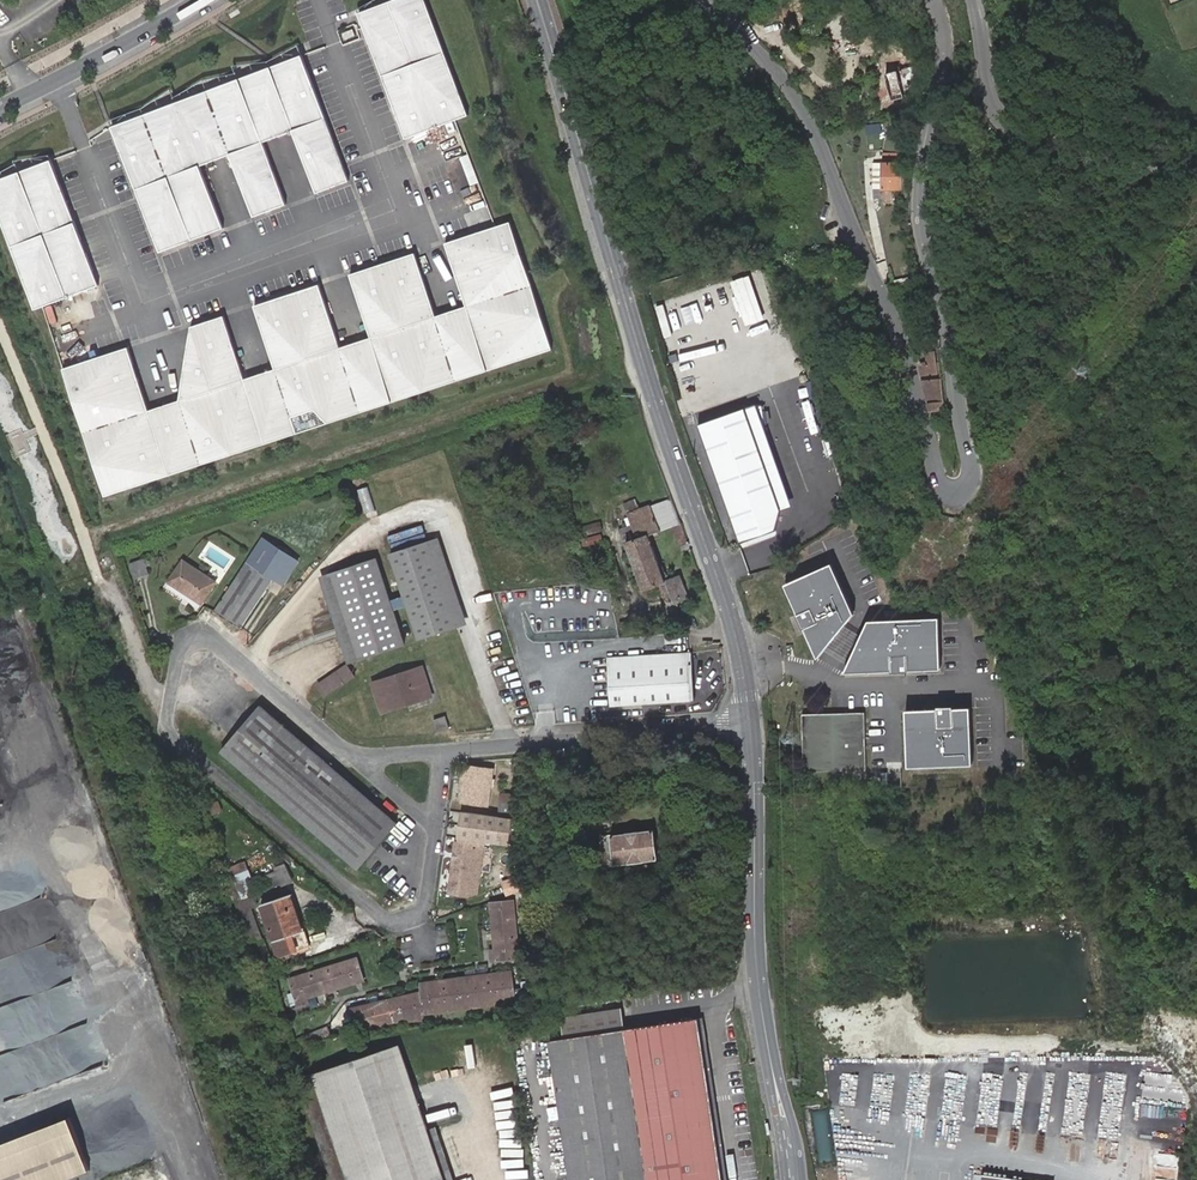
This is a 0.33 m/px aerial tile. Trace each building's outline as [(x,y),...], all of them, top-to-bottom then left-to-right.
[(427,0),(395,0),(360,13),(407,139),(470,115),(427,0)] [(849,33),(839,11),(829,15),(832,22),(824,26),(830,40),(838,38),(849,33)] [(350,181),(303,55),(113,126),(160,251),(224,227),(201,165),(231,154),(254,216),(287,204),(263,142),(294,131),(317,193),(350,181)] [(916,95),(909,67),(885,74),(888,83),(893,100),(893,101),(916,95)] [(893,100),(888,83),(877,86),(877,92),(875,92),(878,102),(888,100),(889,101),(893,100)] [(901,189),(901,154),(883,154),(883,155),(883,164),(874,164),(874,188),(883,188),(883,189),(893,189),(901,189)] [(883,164),(883,155),(874,155),(874,164),(883,164)] [(52,159),(0,178),(0,214),(35,308),(99,284),(52,159)] [(893,201),(893,189),(883,189),(883,201),(893,201)] [(105,497),(553,349),(511,221),(445,243),(466,306),(436,316),(415,253),(350,274),(371,338),(341,348),(320,284),(254,306),(276,369),(246,379),(224,316),(191,326),(180,400),(149,410),(129,347),(63,369),(105,497)] [(937,379),(933,352),(926,353),(927,363),(919,364),(922,380),(930,410),(945,409),(942,379),(937,379)] [(739,403),(689,420),(731,543),(770,529),(774,507),(739,403)] [(399,474),(391,477),(400,503),(409,500),(399,474)] [(369,480),(359,483),(365,507),(376,504),(369,480)] [(689,540),(673,496),(627,513),(639,537),(628,541),(645,590),(660,585),(667,605),(668,605),(669,608),(678,605),(677,602),(689,598),(681,574),(664,580),(649,535),(674,527),(679,542),(682,543),(689,540)] [(586,535),(604,531),(602,522),(584,526),(586,535)] [(585,546),(605,542),(603,533),(584,537),(585,546)] [(439,537),(389,553),(419,640),(469,624),(439,537)] [(406,644),(377,557),(321,575),(349,662),(406,644)] [(144,558),(130,563),(135,578),(149,573),(144,558)] [(183,558),(166,582),(201,606),(219,581),(183,558)] [(273,575),(247,560),(216,611),(242,626),(273,575)] [(832,565),(786,586),(820,661),(854,615),(832,565)] [(938,618),(865,621),(843,676),(941,673),(938,618)] [(690,656),(609,663),(612,710),(694,704),(690,656)] [(423,663),(408,667),(419,695),(431,691),(423,663)] [(316,688),(325,700),(356,676),(347,664),(316,688)] [(419,695),(408,667),(375,678),(385,705),(419,695)] [(400,822),(261,705),(220,750),(357,868),(400,822)] [(973,708),(907,709),(908,768),(974,767),(973,708)] [(439,729),(451,725),(446,713),(434,718),(439,729)] [(802,714),(804,771),(866,770),(864,713),(802,714)] [(495,772),(469,768),(464,805),(490,808),(495,772)] [(796,778),(796,769),(786,769),(787,779),(796,778)] [(583,784),(573,785),(575,809),(584,808),(583,784)] [(563,786),(565,813),(575,812),(575,809),(573,785),(563,786)] [(500,792),(499,800),(515,800),(515,793),(500,792)] [(515,800),(499,800),(499,812),(514,813),(515,800)] [(513,817),(460,810),(456,840),(454,840),(447,894),(467,897),(478,894),(485,841),(510,844),(513,817)] [(602,835),(605,864),(657,858),(654,829),(602,835)] [(246,860),(223,870),(232,896),(256,888),(246,860)] [(288,862),(275,867),(283,887),(295,882),(288,862)] [(521,866),(506,865),(505,878),(521,878),(521,866)] [(281,955),(312,945),(296,892),(263,903),(281,955)] [(241,918),(257,916),(254,898),(239,900),(241,918)] [(513,900),(491,902),(495,949),(491,950),(492,962),(518,960),(513,900)] [(365,978),(357,956),(290,978),(299,1004),(311,1000),(309,996),(365,978)] [(426,1021),(425,1017),(425,1013),(516,1001),(512,972),(423,983),(423,993),(352,1010),(357,1032),(397,1023),(426,1021)] [(548,1041),(569,1179),(723,1179),(696,1019),(548,1041)] [(298,1051),(324,1040),(322,1028),(293,1037),(298,1051)] [(314,1074),(348,1179),(444,1179),(416,1093),(400,1044),(314,1074)] [(0,1144),(0,1179),(65,1179),(90,1170),(69,1117),(0,1144)] [(1067,1141),(1066,1163),(1116,1167),(1118,1145),(1067,1141)] [(832,1145),(819,1145),(819,1162),(832,1162),(832,1145)]
